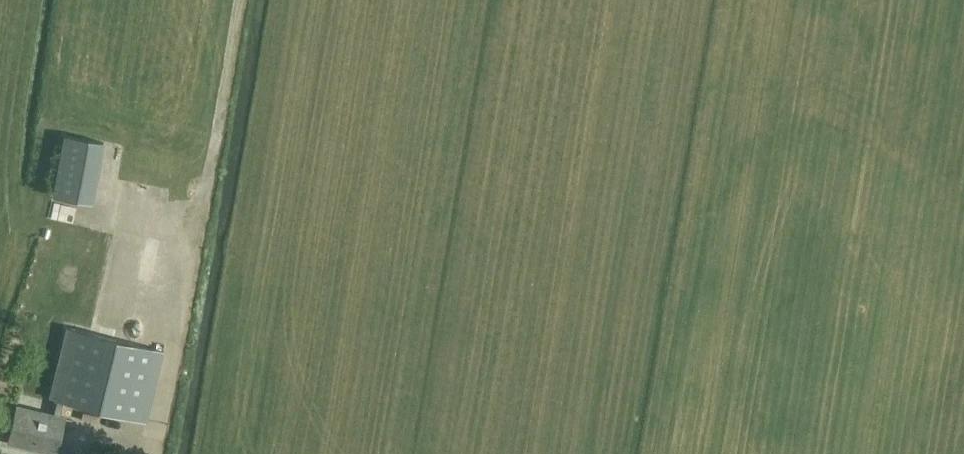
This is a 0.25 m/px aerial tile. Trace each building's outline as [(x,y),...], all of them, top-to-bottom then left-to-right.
[(66,135),(55,196),(95,203),(106,143),(66,135)] [(17,406),(8,442),(56,453),(65,418),(60,416),(64,401),(146,421),(151,402),(163,354),(122,343),(67,329),(50,397),(55,398),(54,401),(56,401),(57,399),(53,415),(17,406)]
